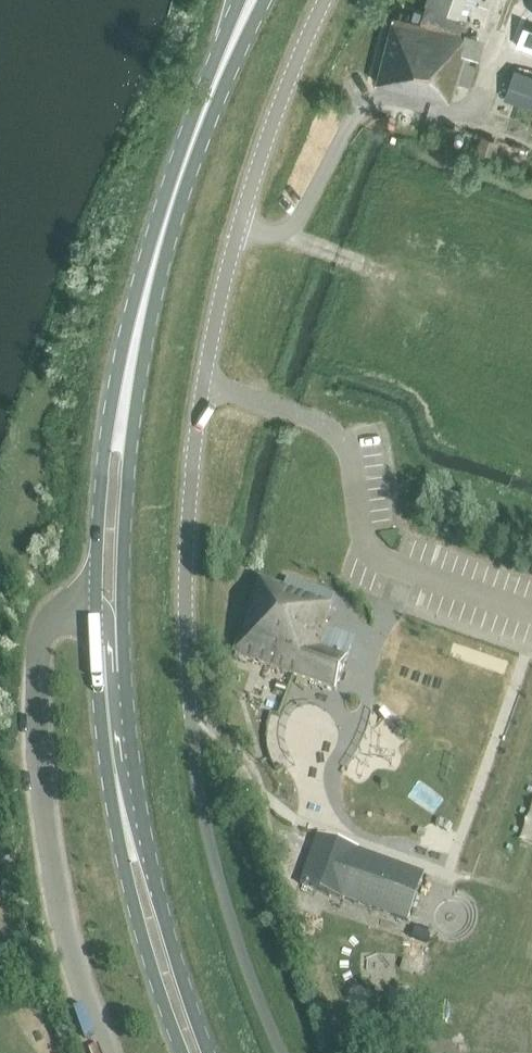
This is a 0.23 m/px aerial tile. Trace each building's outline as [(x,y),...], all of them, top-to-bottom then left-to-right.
[(466,55),(464,55),(464,52),(467,35),(393,19),(377,84),(452,104),(458,82),(471,86),(477,65),(464,61),(466,55)] [(505,98),(531,108),(531,76),(515,70),(505,98)] [(325,626),(335,597),(287,580),(284,589),(261,581),(235,656),(335,691),(354,638),(327,629),(328,627),(325,626)] [(356,857),(359,850),(317,835),(299,884),(407,923),(425,873),(423,873),(421,880),(356,857)]
